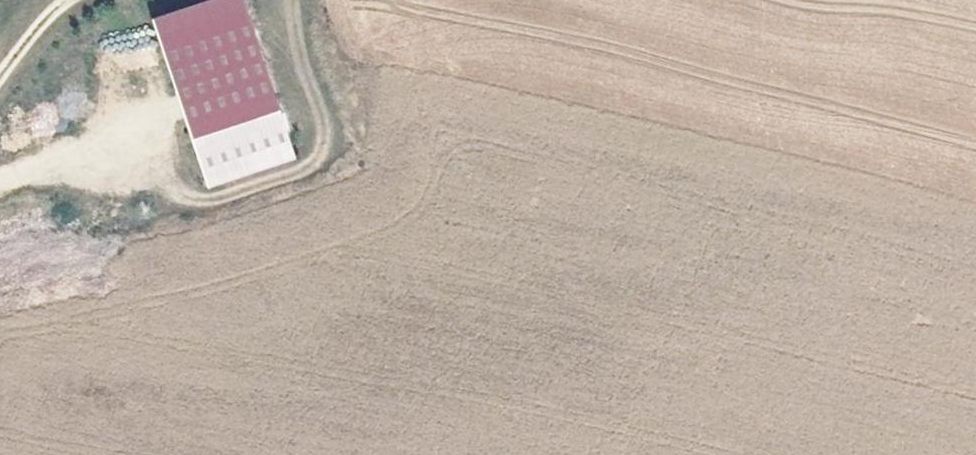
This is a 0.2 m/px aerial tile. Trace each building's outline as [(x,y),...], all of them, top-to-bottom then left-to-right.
[(152,19),(207,185),(293,157),(241,0),(209,0),(152,19)]
